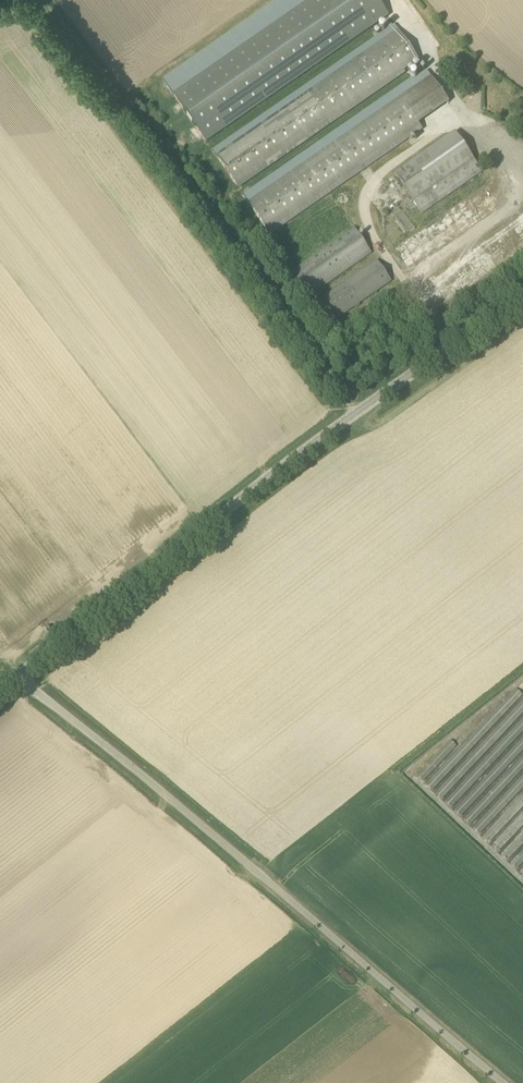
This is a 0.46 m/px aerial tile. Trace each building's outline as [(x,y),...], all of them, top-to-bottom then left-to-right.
[(175,94),(207,142),(390,16),(379,0),(312,0),(175,94)] [(399,30),(216,156),(239,189),(414,68),(412,66),(420,60),(399,30)] [(431,76),(249,203),(272,235),(423,131),(419,124),(450,103),(431,76)] [(422,214),(483,172),(455,133),(395,175),(422,214)] [(301,298),(370,251),(355,229),(287,277),(301,298)] [(324,329),(392,282),(378,261),(310,308),(324,329)] [(520,685),(455,752),(454,736),(417,773),(522,874),(522,690),(520,685)]
